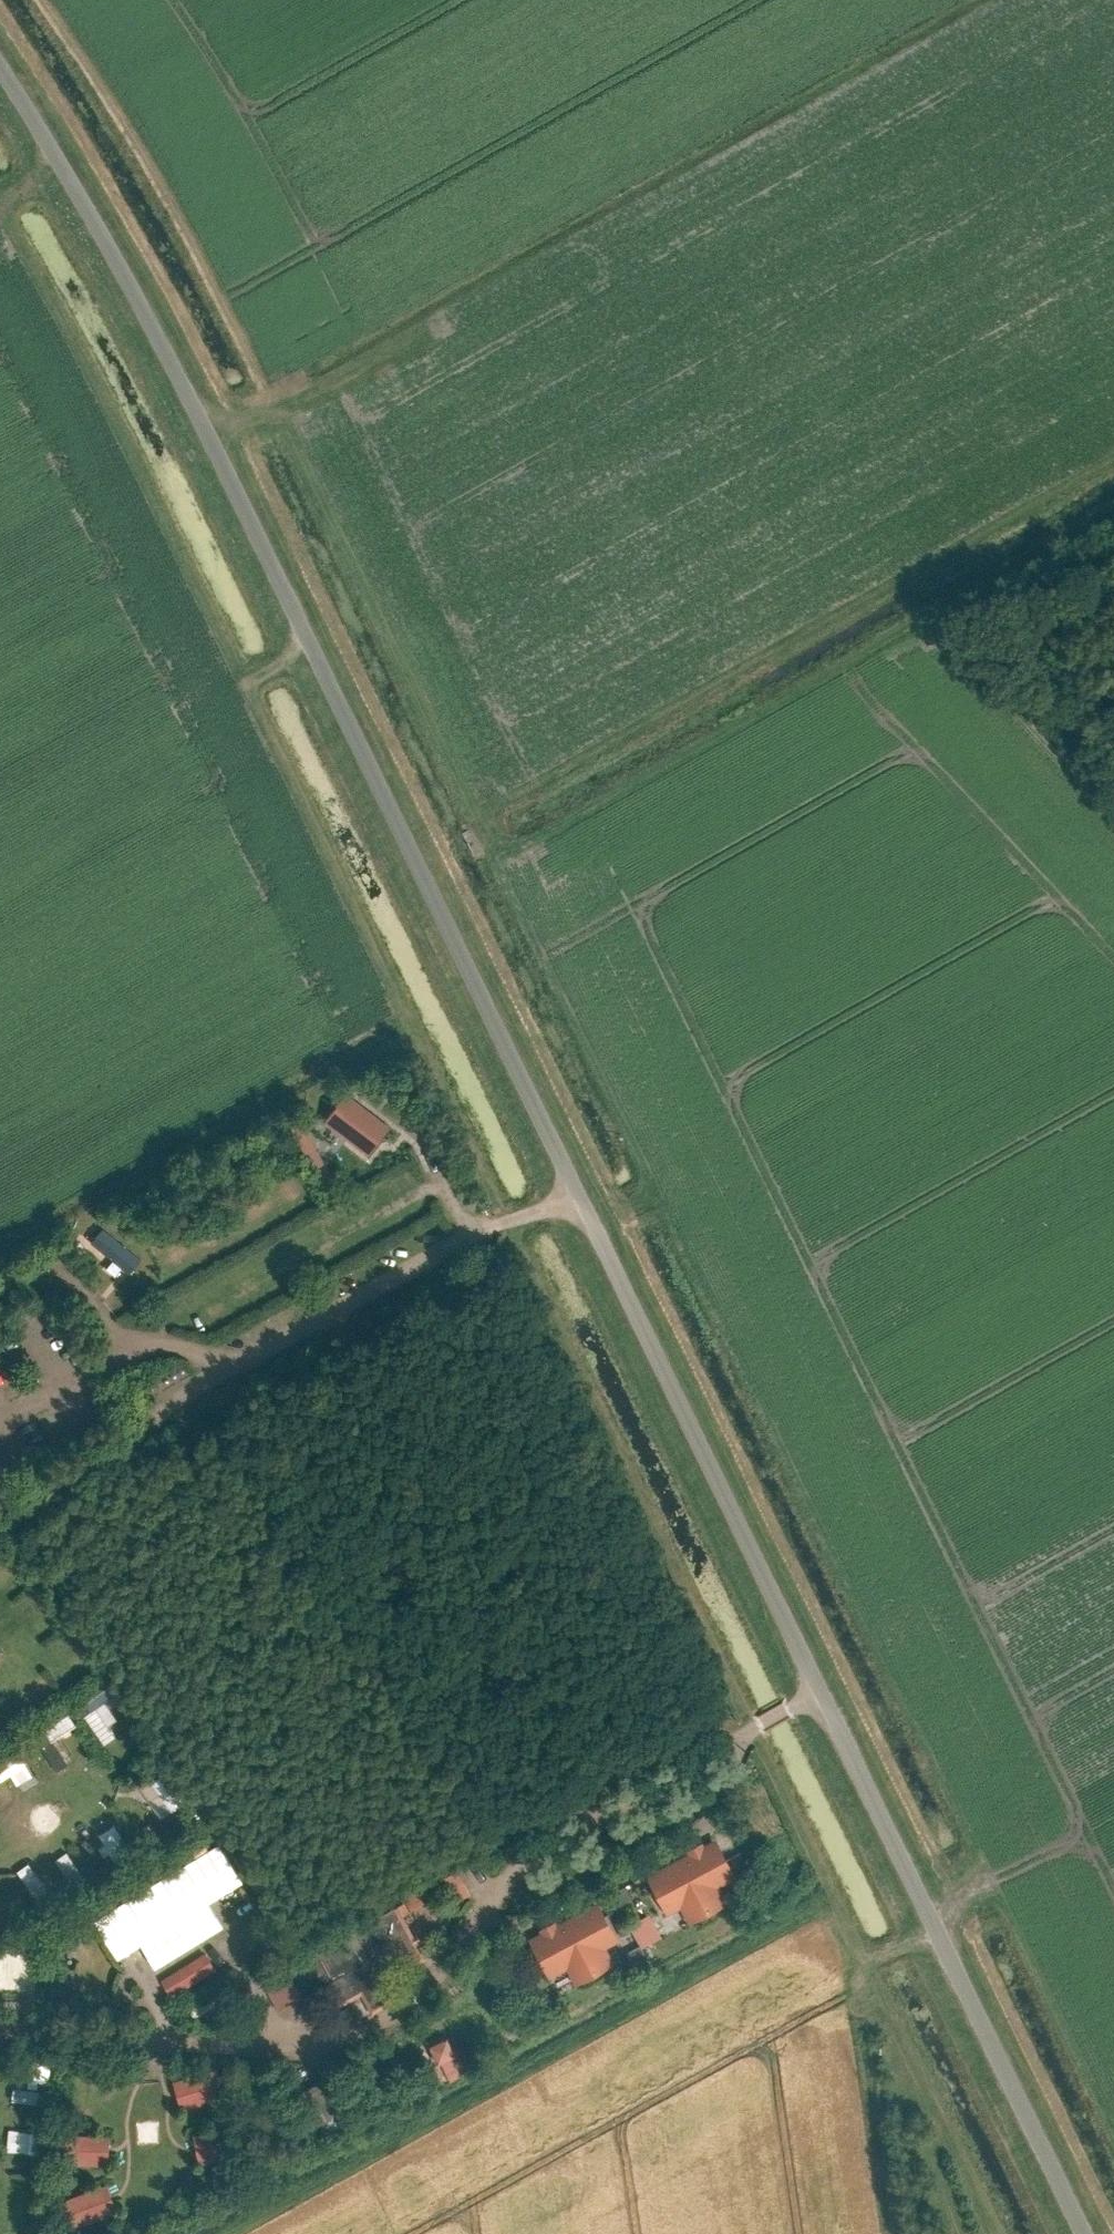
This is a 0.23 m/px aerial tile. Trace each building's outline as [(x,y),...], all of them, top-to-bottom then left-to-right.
[(110,1686),(77,1704),(100,1744),(119,1734),(101,1702),(114,1694),(110,1686)] [(3,1737),(15,1729),(15,1715),(1,1709),(0,1709),(0,1736),(3,1737)] [(53,1741),(76,1727),(68,1715),(46,1730),(43,1726),(32,1733),(57,1772),(68,1764),(53,1741)] [(9,1774),(15,1784),(31,1775),(18,1752),(0,1762),(0,1779),(9,1774)] [(138,1786),(159,1818),(183,1803),(162,1770),(138,1786)] [(692,1919),(723,1903),(715,1886),(732,1877),(715,1845),(652,1879),(669,1910),(683,1903),(692,1919)] [(221,1846),(91,1916),(115,1960),(141,1946),(152,1967),(223,1929),(208,1901),(241,1884),(221,1846)] [(597,1908),(535,1942),(551,1973),(569,1964),(578,1980),(610,1963),(601,1947),(614,1940),(597,1908)] [(422,1958),(395,1909),(289,1968),(304,1997),(323,1987),(334,2006),(363,1991),(374,2010),(404,1994),(393,1974),(422,1958)] [(0,1917),(0,1936),(13,1932),(7,1914),(0,1917)] [(661,1940),(649,1917),(638,1924),(650,1946),(661,1940)] [(24,1999),(25,1982),(12,1981),(13,1965),(2,1965),(3,1952),(0,1952),(0,1997),(24,1999)] [(171,1998),(215,1970),(205,1954),(161,1981),(171,1998)] [(430,2046),(439,2065),(457,2056),(448,2038),(430,2046)] [(179,2110),(224,2098),(216,2069),(171,2081),(179,2110)] [(340,2115),(323,2082),(298,2096),(315,2129),(332,2120),(340,2115)] [(339,2132),(332,2120),(315,2129),(326,2150),(376,2123),(367,2106),(352,2114),(357,2123),(339,2132)] [(199,2164),(245,2156),(240,2126),(194,2134),(199,2164)] [(66,2165),(112,2166),(112,2136),(66,2136),(66,2165)] [(77,2231),(120,2213),(109,2185),(66,2203),(77,2231)]
